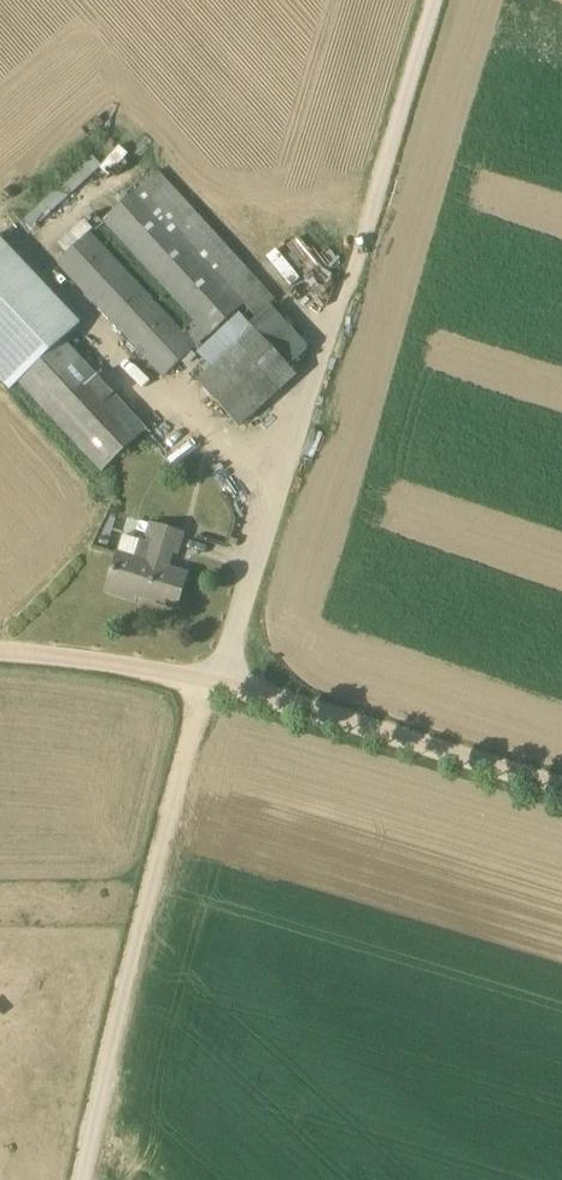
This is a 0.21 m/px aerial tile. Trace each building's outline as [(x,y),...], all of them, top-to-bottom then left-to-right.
[(90,233),(57,263),(164,377),(243,303),(256,317),(269,305),(275,300),(158,171),(104,220),(195,320),(182,332),(90,233)] [(90,368),(63,340),(80,324),(0,237),(0,378),(10,389),(19,381),(103,471),(148,430),(90,368)] [(239,426),(296,374),(249,324),(240,313),(194,357),(209,374),(199,383),(239,426)] [(172,551),(177,553),(183,534),(150,524),(145,540),(140,539),(140,540),(124,535),(106,591),(127,597),(129,593),(177,608),(187,575),(167,569),(172,551)]
